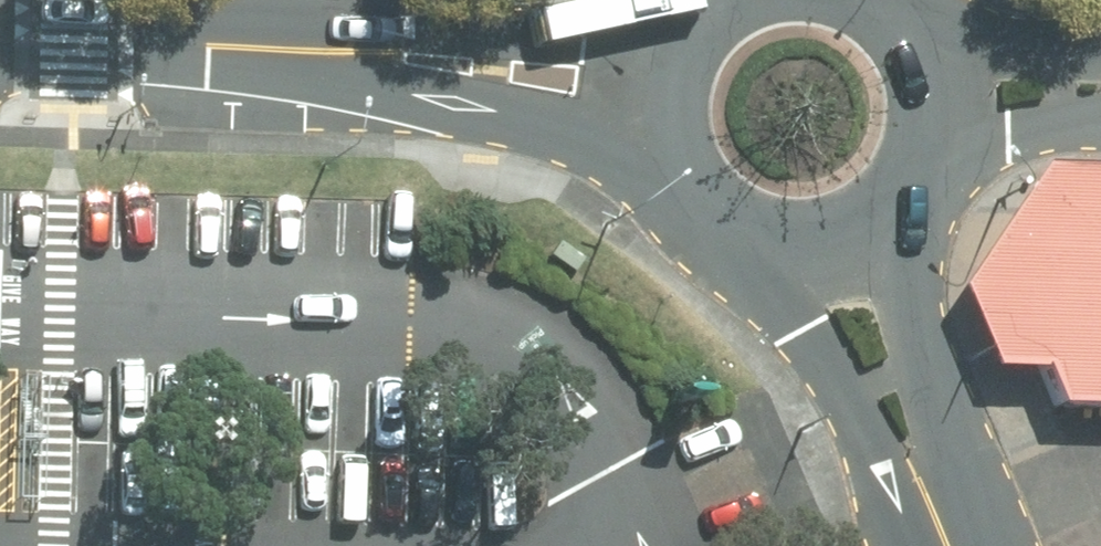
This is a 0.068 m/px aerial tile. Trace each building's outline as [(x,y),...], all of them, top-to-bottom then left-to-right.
[(1062,158),(980,279),(1011,361),(1066,363),(1083,398),(1100,399),(1100,160),(1062,158)]
